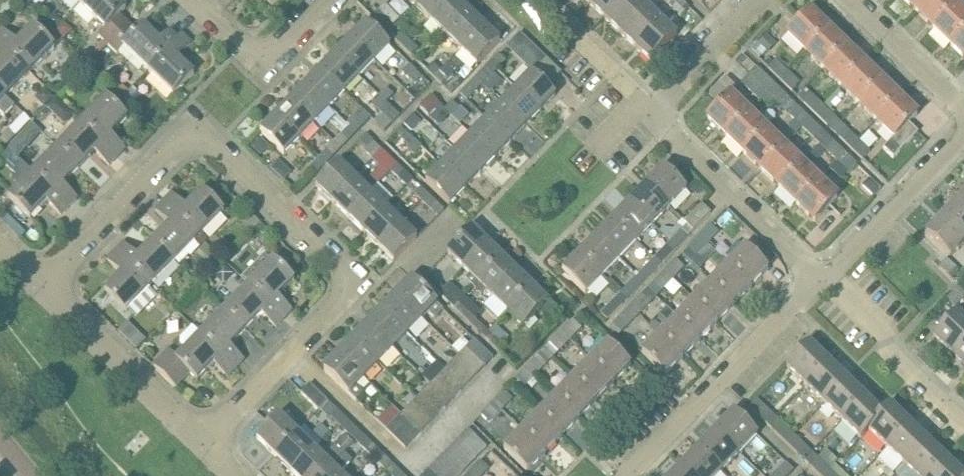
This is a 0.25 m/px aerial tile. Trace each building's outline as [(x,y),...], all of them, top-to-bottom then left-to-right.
[(73,13),(86,0),(59,0),(73,13)] [(73,13),(88,28),(96,20),(105,29),(97,37),(107,47),(129,24),(120,15),(126,9),(117,0),(86,0),(73,13)] [(415,5),(430,20),(450,0),(420,0),(415,5)] [(430,20),(446,36),(469,12),(457,0),(450,0),(430,20)] [(604,18),(621,0),(591,0),(588,3),(604,18)] [(640,0),(621,0),(604,18),(620,33),(646,6),(640,0)] [(681,1),(680,0),(665,0),(664,2),(672,10),(681,1)] [(915,11),(926,0),(904,0),(915,11)] [(915,11),(933,28),(956,5),(951,0),(926,0),(915,11)] [(681,1),(672,10),(681,18),(689,9),(681,1)] [(951,46),(963,32),(963,13),(956,5),(933,28),(951,46)] [(620,33),(635,48),(662,21),(646,6),(620,33)] [(378,11),(372,17),(380,25),(386,19),(378,11)] [(469,12),(446,36),(462,51),(484,27),(469,12)] [(806,52),(829,29),(811,12),(788,35),(806,52)] [(54,14),(45,23),(55,32),(63,23),(54,14)] [(662,21),(635,48),(651,63),(677,36),(662,21)] [(64,23),(55,32),(64,40),(73,31),(64,23)] [(390,46),(366,23),(351,39),(375,62),(390,46)] [(138,33),(129,24),(107,47),(118,56),(125,49),(145,68),(139,74),(142,78),(183,36),(175,28),(161,42),(144,26),(138,33)] [(43,37),(33,27),(16,44),(2,30),(0,32),(0,44),(31,73),(63,40),(51,29),(43,37)] [(484,27),(462,51),(478,66),(500,42),(484,27)] [(806,52),(824,69),(846,46),(829,29),(806,52)] [(951,46),(963,58),(963,32),(951,46)] [(396,40),(404,48),(409,42),(402,34),(396,40)] [(766,34),(757,44),(766,53),(767,54),(776,44),(766,34)] [(183,36),(142,78),(146,81),(152,75),(173,96),(194,75),(177,58),(191,44),(183,36)] [(375,62),(351,39),(336,54),(360,77),(375,62)] [(409,42),(404,48),(411,55),(417,49),(409,42)] [(0,44),(0,60),(1,61),(0,63),(0,92),(6,98),(31,73),(0,44)] [(846,46),(824,69),(842,86),(864,64),(846,46)] [(499,56),(504,62),(512,54),(506,48),(499,56)] [(321,70),(345,93),(360,77),(336,54),(321,70)] [(743,57),(737,62),(750,75),(755,69),(743,57)] [(80,58),(69,70),(76,77),(87,65),(80,58)] [(420,64),(435,78),(441,72),(426,58),(420,64)] [(775,61),(768,68),(780,80),(788,73),(775,61)] [(864,64),(842,86),(860,103),(882,81),(864,64)] [(409,79),(416,71),(410,65),(403,73),(409,79)] [(775,83),(757,66),(755,69),(750,75),(743,82),(760,98),(775,83)] [(306,86),(330,108),(345,93),(321,70),(306,86)] [(435,78),(443,86),(451,94),(459,85),(451,77),(448,80),(441,72),(435,78)] [(483,72),(476,80),(482,85),(489,77),(483,72)] [(517,89),(540,112),(556,96),(532,73),(517,89)] [(800,84),(788,73),(780,80),(792,92),(800,84)] [(482,85),(476,80),(468,87),(474,93),(482,85)] [(882,81),(860,103),(878,120),(900,98),(882,81)] [(775,83),(760,98),(772,109),(779,102),(780,103),(787,95),(775,83)] [(291,101),(315,124),(330,108),(306,86),(291,101)] [(387,89),(380,97),(387,104),(394,96),(393,95),(387,89)] [(502,105),(525,128),(540,112),(517,89),(502,105)] [(35,99),(45,109),(54,99),(44,90),(35,99)] [(4,117),(15,107),(6,98),(0,92),(0,113),(4,117)] [(730,95),(708,118),(726,136),(748,112),(730,95)] [(432,96),(419,108),(420,109),(429,117),(441,105),(432,96)] [(804,104),(815,115),(823,106),(812,96),(804,104)] [(400,117),(387,104),(380,97),(372,105),(393,125),(400,117)] [(57,98),(47,109),(65,126),(75,116),(57,98)] [(82,123),(118,158),(126,150),(111,136),(127,119),(106,98),(82,123)] [(900,98),(878,120),(895,137),(890,142),(891,142),(884,150),(893,159),(918,133),(909,124),(918,116),(900,98)] [(276,117),(300,140),(315,124),(291,101),(276,117)] [(446,111),(452,116),(459,109),(453,103),(446,111)] [(525,128),(502,105),(487,120),(510,143),(525,128)] [(823,106),(815,115),(832,132),(841,123),(823,106)] [(790,117),(802,128),(810,120),(799,108),(790,117)] [(444,124),(452,116),(446,111),(438,118),(444,124)] [(726,136),(744,153),(766,130),(748,112),(726,136)] [(413,114),(404,124),(405,125),(412,132),(422,122),(414,115),(413,114)] [(79,115),(74,120),(79,125),(84,120),(79,115)] [(0,141),(6,147),(31,122),(24,116),(0,141)] [(300,140),(276,117),(260,133),(284,156),(300,140)] [(331,124),(343,135),(335,144),(341,149),(355,134),(349,129),(337,117),(331,124)] [(357,120),(349,129),(355,134),(363,126),(357,120)] [(510,143),(487,120),(472,136),(495,159),(510,143)] [(819,145),(828,137),(810,120),(802,128),(819,145)] [(118,158),(82,123),(58,148),(79,169),(95,152),(110,166),(118,158)] [(832,132),(850,149),(858,141),(841,123),(832,132)] [(414,155),(422,147),(416,142),(402,129),(397,135),(410,148),(408,150),(414,155)] [(761,170),(784,147),(766,130),(744,153),(761,170)] [(423,134),(416,142),(422,147),(429,140),(423,134)] [(360,141),(368,149),(364,153),(372,161),(382,151),(366,135),(360,141)] [(495,159),(472,136),(457,151),(480,174),(495,159)] [(819,145),(837,163),(846,154),(828,137),(819,145)] [(261,138),(251,147),(260,157),(270,148),(261,138)] [(19,159),(29,149),(20,141),(10,151),(19,159)] [(858,141),(850,149),(863,161),(871,153),(858,141)] [(326,165),(341,149),(335,144),(320,159),(326,165)] [(779,187),(802,164),(784,147),(761,170),(779,187)] [(33,173),(69,208),(77,200),(63,185),(79,169),(58,148),(33,173)] [(465,190),(480,174),(457,151),(442,167),(465,190)] [(846,154),(837,163),(830,170),(842,182),(858,166),(846,154)] [(397,166),(389,158),(384,164),(391,172),(397,166)] [(318,173),(326,165),(320,159),(312,167),(318,173)] [(339,163),(316,186),(332,202),(355,178),(339,163)] [(797,204),(819,181),(802,164),(779,187),(797,204)] [(397,166),(391,172),(399,179),(405,173),(397,166)] [(465,190),(442,167),(426,183),(450,206),(465,190)] [(647,185),(670,208),(687,190),(664,168),(647,185)] [(9,198),(10,198),(31,219),(47,202),(62,216),(69,208),(33,173),(9,198)] [(689,176),(683,182),(697,197),(699,195),(703,199),(707,195),(703,191),(703,190),(689,176)] [(355,178),(332,202),(348,217),(370,193),(355,178)] [(819,181),(797,204),(815,222),(837,198),(819,181)] [(630,203),(653,225),(670,208),(647,185),(630,203)] [(415,194),(423,202),(428,196),(421,188),(415,194)] [(163,203),(199,238),(224,213),(202,192),(186,209),(171,195),(163,203)] [(370,193),(348,217),(363,232),(386,208),(370,193)] [(423,202),(439,217),(444,211),(428,196),(423,202)] [(962,197),(944,216),(963,235),(963,199),(962,197)] [(154,242),(175,263),(199,238),(163,203),(155,211),(170,225),(154,242)] [(630,203),(613,220),(636,242),(653,225),(630,203)] [(685,222),(694,232),(712,213),(702,203),(685,221),(685,222)] [(379,247),(401,223),(386,208),(363,232),(379,247)] [(944,216),(926,234),(944,251),(950,257),(963,243),(963,235),(944,216)] [(636,242),(613,220),(596,237),(619,260),(636,242)] [(670,242),(678,249),(694,232),(685,222),(684,223),(687,225),(670,242)] [(379,247),(395,263),(417,239),(401,223),(379,247)] [(712,224),(700,236),(708,243),(719,232),(712,224)] [(487,244),(472,229),(448,254),(463,268),(487,244)] [(696,255),(708,243),(700,236),(689,248),(696,255)] [(619,260),(596,237),(579,255),(603,277),(619,260)] [(225,240),(217,247),(214,250),(220,256),(230,246),(225,240)] [(175,263),(154,242),(138,259),(123,244),(115,252),(151,287),(175,263)] [(670,242),(654,260),(661,266),(678,249),(670,242)] [(502,258),(487,244),(463,268),(471,276),(466,281),(474,288),(502,258)] [(728,265),(751,287),(769,269),(745,247),(728,265)] [(944,251),(933,262),(939,268),(947,260),(950,257),(944,251)] [(115,252),(107,260),(122,275),(105,292),(127,312),(151,287),(115,252)] [(603,277),(579,255),(563,272),(586,294),(603,277)] [(502,258),(474,288),(482,296),(487,291),(494,298),(517,273),(502,258)] [(249,285),(284,320),(292,312),(278,298),(295,281),(273,260),(249,285)] [(654,260),(637,277),(644,284),(661,266),(654,260)] [(676,260),(665,272),(673,281),(685,269),(676,260)] [(939,268),(951,280),(959,272),(947,260),(939,268)] [(711,282),(734,305),(751,287),(728,265),(711,282)] [(662,293),(673,281),(665,272),(653,284),(662,293)] [(533,288),(517,273),(494,298),(502,305),(497,311),(503,317),(509,312),(533,288)] [(439,293),(444,288),(429,274),(424,279),(439,293)] [(637,277),(621,294),(627,301),(644,284),(637,277)] [(444,311),(412,280),(397,295),(423,319),(428,314),(435,320),(444,311)] [(734,305),(711,282),(694,300),(717,323),(734,305)] [(276,328),(284,320),(249,285),(224,310),(245,330),(262,314),(276,328)] [(444,288),(439,293),(454,308),(459,303),(444,288)] [(548,302),(533,288),(509,312),(524,327),(548,302)] [(947,300),(955,307),(963,298),(963,293),(959,288),(947,300)] [(627,301),(621,294),(601,315),(607,322),(627,301)] [(408,334),(423,319),(397,295),(383,310),(408,334)] [(642,296),(630,308),(639,316),(650,304),(642,296)] [(677,317),(676,318),(700,340),(717,323),(694,300),(677,317)] [(469,323),(474,317),(459,303),(454,308),(469,323)] [(618,336),(639,316),(630,308),(611,328),(618,336)] [(659,336),(683,358),(700,340),(676,318),(677,317),(667,308),(660,316),(670,325),(659,336)] [(200,335),(236,370),(244,362),(229,347),(245,330),(224,310),(200,335)] [(408,334),(383,310),(368,325),(393,349),(408,334)] [(952,353),(963,341),(963,315),(958,310),(934,335),(952,353)] [(474,317),(469,323),(484,337),(489,332),(475,318),(474,317)] [(562,333),(571,341),(582,329),(573,321),(562,333)] [(379,364),(393,349),(368,325),(354,340),(379,364)] [(484,337),(499,351),(504,346),(502,345),(509,338),(495,326),(494,327),(489,332),(484,337)] [(169,350),(168,351),(154,366),(177,388),(190,374),(198,381),(214,364),(228,378),(236,370),(200,335),(192,327),(181,338),(180,344),(186,349),(177,358),(169,350)] [(138,333),(132,340),(138,345),(144,338),(138,333)] [(553,359),(571,341),(562,333),(545,350),(553,359)] [(683,358),(659,336),(642,353),(665,376),(683,358)] [(494,357),(476,339),(468,347),(487,365),(494,357)] [(354,340),(339,355),(364,379),(379,364),(354,340)] [(963,365),(963,341),(952,353),(963,365)] [(614,383),(631,365),(608,342),(590,360),(614,383)] [(787,369),(805,386),(829,362),(811,344),(787,369)] [(478,373),(487,365),(468,347),(459,356),(478,373)] [(536,377),(553,359),(545,350),(528,368),(536,377)] [(358,386),(364,379),(339,355),(324,370),(356,401),(364,392),(358,386)] [(470,381),(478,373),(459,356),(452,363),(470,381)] [(573,378),(596,401),(614,383),(590,360),(573,378)] [(454,398),(462,390),(445,371),(436,362),(422,376),(431,385),(435,380),(454,398)] [(829,362),(805,386),(823,404),(847,379),(829,362)] [(445,371),(462,390),(470,381),(452,363),(445,371)] [(525,388),(536,377),(528,368),(516,380),(525,388)] [(573,378),(556,396),(579,419),(596,401),(573,378)] [(823,404),(841,421),(865,397),(847,379),(823,404)] [(431,385),(428,388),(447,406),(454,398),(435,380),(431,385)] [(321,407),(322,408),(329,401),(310,383),(301,393),(319,410),(321,407)] [(438,415),(446,406),(428,388),(419,396),(438,415)] [(513,401),(505,392),(493,404),(502,412),(513,401)] [(422,430),(429,423),(411,405),(415,400),(418,398),(412,393),(403,402),(408,407),(404,412),(422,430)] [(434,419),(438,415),(419,396),(418,398),(415,400),(434,419)] [(538,413),(562,436),(579,419),(556,396),(538,413)] [(861,440),(870,431),(869,430),(883,415),(883,414),(865,397),(841,421),(861,440)] [(411,405),(429,423),(434,419),(415,400),(411,405)] [(750,408),(761,420),(769,412),(757,400),(750,408)] [(322,408),(339,425),(346,418),(329,401),(322,408)] [(502,412),(493,404),(481,417),(490,425),(491,424),(502,412)] [(405,447),(414,438),(396,420),(400,415),(391,406),(377,420),(387,429),(405,447)] [(869,430),(870,431),(887,447),(910,424),(891,406),(883,414),(883,415),(869,430)] [(414,438),(422,430),(404,412),(400,415),(396,420),(414,438)] [(521,431),(545,454),(562,436),(538,413),(521,431)] [(757,436),(735,414),(733,413),(715,431),(740,455),(757,436)] [(274,456),(297,433),(279,416),(257,439),(274,456)] [(339,425),(356,442),(363,435),(346,418),(339,425)] [(774,432),(786,443),(794,435),(782,424),(774,432)] [(887,447),(905,465),(928,441),(910,424),(887,447)] [(297,433),(274,456),(292,473),(314,450),(321,442),(304,425),(297,433)] [(486,446),(468,430),(468,429),(458,439),(476,456),(486,446)] [(521,431),(504,449),(527,472),(545,454),(521,431)] [(698,449),(722,473),(740,455),(715,431),(698,449)] [(356,442),(374,458),(380,451),(363,435),(356,442)] [(805,447),(794,435),(786,443),(797,454),(805,447)] [(292,473),(295,475),(322,475),(344,453),(345,454),(354,445),(345,436),(323,459),(314,450),(292,473)] [(466,467),(476,456),(458,439),(448,450),(466,467)] [(917,475),(931,475),(947,459),(928,441),(905,465),(917,475)] [(689,475),(719,475),(722,473),(698,449),(680,467),(689,475)] [(439,460),(456,475),(457,475),(466,467),(448,450),(439,460)] [(374,458),(391,475),(397,468),(380,451),(374,458)] [(340,475),(353,462),(345,454),(344,453),(322,475),(341,475),(340,475)] [(931,475),(963,475),(947,459),(931,475)] [(429,470),(435,475),(456,475),(439,460),(429,470)] [(820,475),(825,475),(830,471),(818,460),(811,467),(820,475)] [(470,473),(473,475),(484,475),(490,470),(481,462),(470,473)] [(793,471),(786,464),(773,475),(789,475),(793,471)] [(680,467),(672,475),(689,475),(680,467)]
